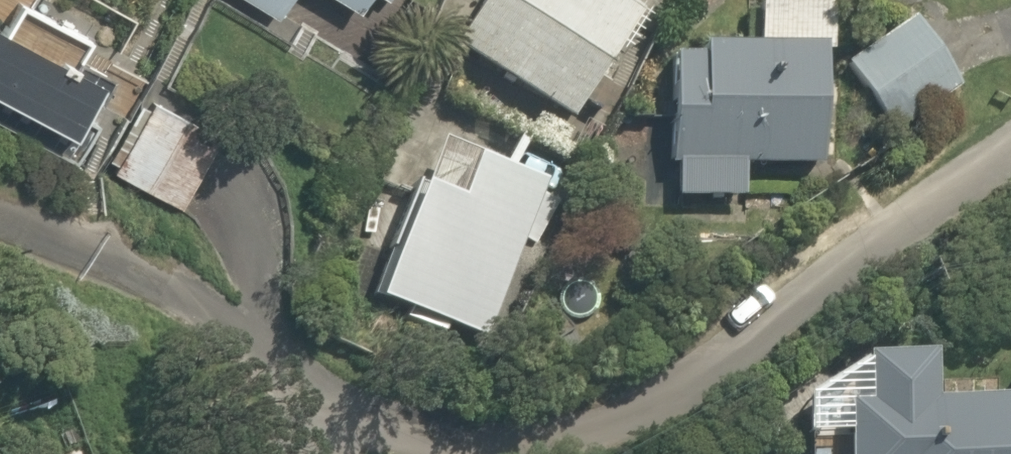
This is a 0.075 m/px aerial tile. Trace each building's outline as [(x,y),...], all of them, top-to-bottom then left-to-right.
[(64,138),(97,77),(68,61),(85,31),(27,0),(14,0),(1,24),(0,24),(0,102),(64,138)] [(277,25),(292,0),(234,0),(277,25)] [(352,14),(360,0),(329,0),(352,14)] [(460,47),(571,118),(638,12),(620,0),(490,0),(460,47)] [(819,160),(818,49),(835,49),(834,0),(754,0),(755,44),(670,45),(671,206),(735,205),(735,160),(819,160)] [(959,83),(904,12),(844,60),(878,103),(845,130),(866,157),(872,164),(933,117),(926,109),(959,83)] [(148,90),(104,167),(179,210),(223,133),(148,90)] [(443,340),(451,325),(477,338),(555,178),(414,108),(377,183),(405,197),(363,281),(407,303),(399,318),(443,340)] [(936,394),(937,355),(865,354),(864,404),(850,404),(849,453),(1010,453),(1010,395),(936,394)]
